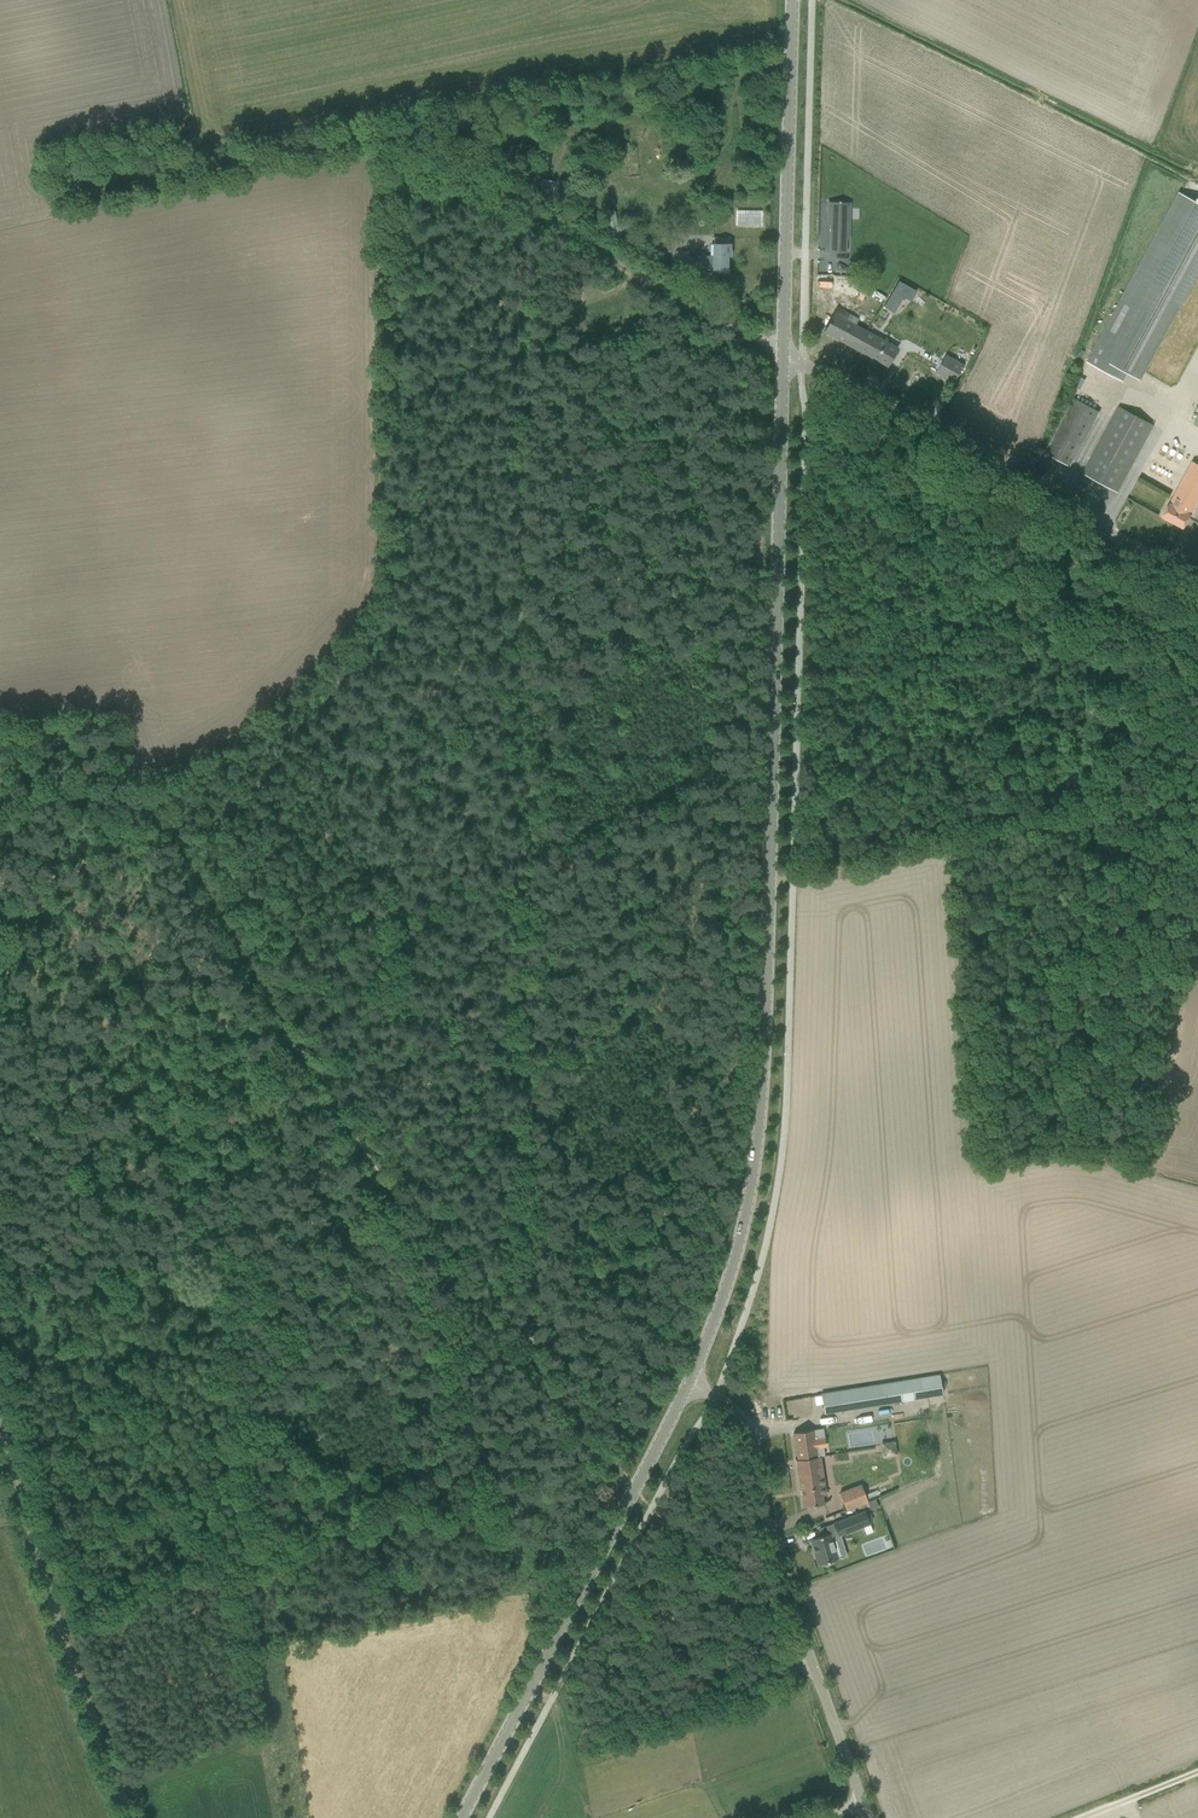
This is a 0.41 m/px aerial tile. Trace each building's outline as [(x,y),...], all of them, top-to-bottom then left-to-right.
[(523,174),(524,186),(536,185),(535,173),(523,174)] [(541,179),(540,194),(554,194),(554,179),(541,179)] [(1197,275),(1197,203),(1179,192),(1086,362),(1123,382),(1127,373),(1141,380),(1197,275)] [(850,203),(829,203),(828,223),(831,223),(831,238),(846,239),(846,223),(849,223),(850,203)] [(762,209),(736,210),(736,226),(762,225),(762,209)] [(727,273),(727,257),(730,257),(730,244),(713,244),(713,257),(700,257),(700,255),(695,255),(695,257),(688,257),(689,252),(675,252),(675,277),(688,277),(688,272),(699,272),(699,276),(707,276),(707,272),(727,273)] [(837,279),(855,289),(860,278),(842,268),(837,279)] [(915,291),(899,281),(893,291),(910,301),(915,291)] [(861,308),(875,316),(886,298),(871,289),(861,308)] [(886,298),(875,316),(892,325),(902,307),(886,298)] [(824,332),(857,350),(867,331),(855,325),(858,319),(837,308),(824,332)] [(867,331),(857,350),(887,367),(897,348),(867,331)] [(936,373),(955,382),(964,365),(946,354),(936,373)] [(1075,462),(1072,461),(1099,412),(1074,398),(1045,452),(1072,468),(1075,462)] [(1082,473),(1117,492),(1153,425),(1119,406),(1082,473)] [(1197,502),(1197,464),(1192,461),(1162,516),(1184,528),(1197,502)] [(821,1394),(824,1413),(942,1394),(939,1375),(919,1378),(821,1394)] [(797,1460),(796,1460),(800,1490),(801,1490),(804,1507),(823,1504),(821,1487),(824,1487),(820,1457),(816,1457),(813,1430),(793,1433),(797,1460)] [(878,1442),(880,1457),(895,1454),(893,1440),(878,1442)] [(839,1493),(846,1510),(867,1502),(861,1485),(839,1493)] [(684,1488),(678,1498),(678,1497),(678,1498),(682,1500),(679,1504),(680,1505),(680,1504),(687,1508),(688,1508),(687,1508),(696,1493),(690,1489),(690,1488),(689,1488),(688,1489),(684,1487),(684,1488)] [(875,1499),(867,1502),(870,1509),(877,1506),(875,1499)] [(865,1511),(833,1524),(836,1531),(838,1536),(840,1535),(870,1524),(865,1511)] [(820,1536),(810,1539),(817,1564),(823,1563),(824,1566),(832,1563),(831,1560),(837,1559),(837,1558),(846,1555),(840,1535),(838,1536),(836,1531),(820,1536)]
